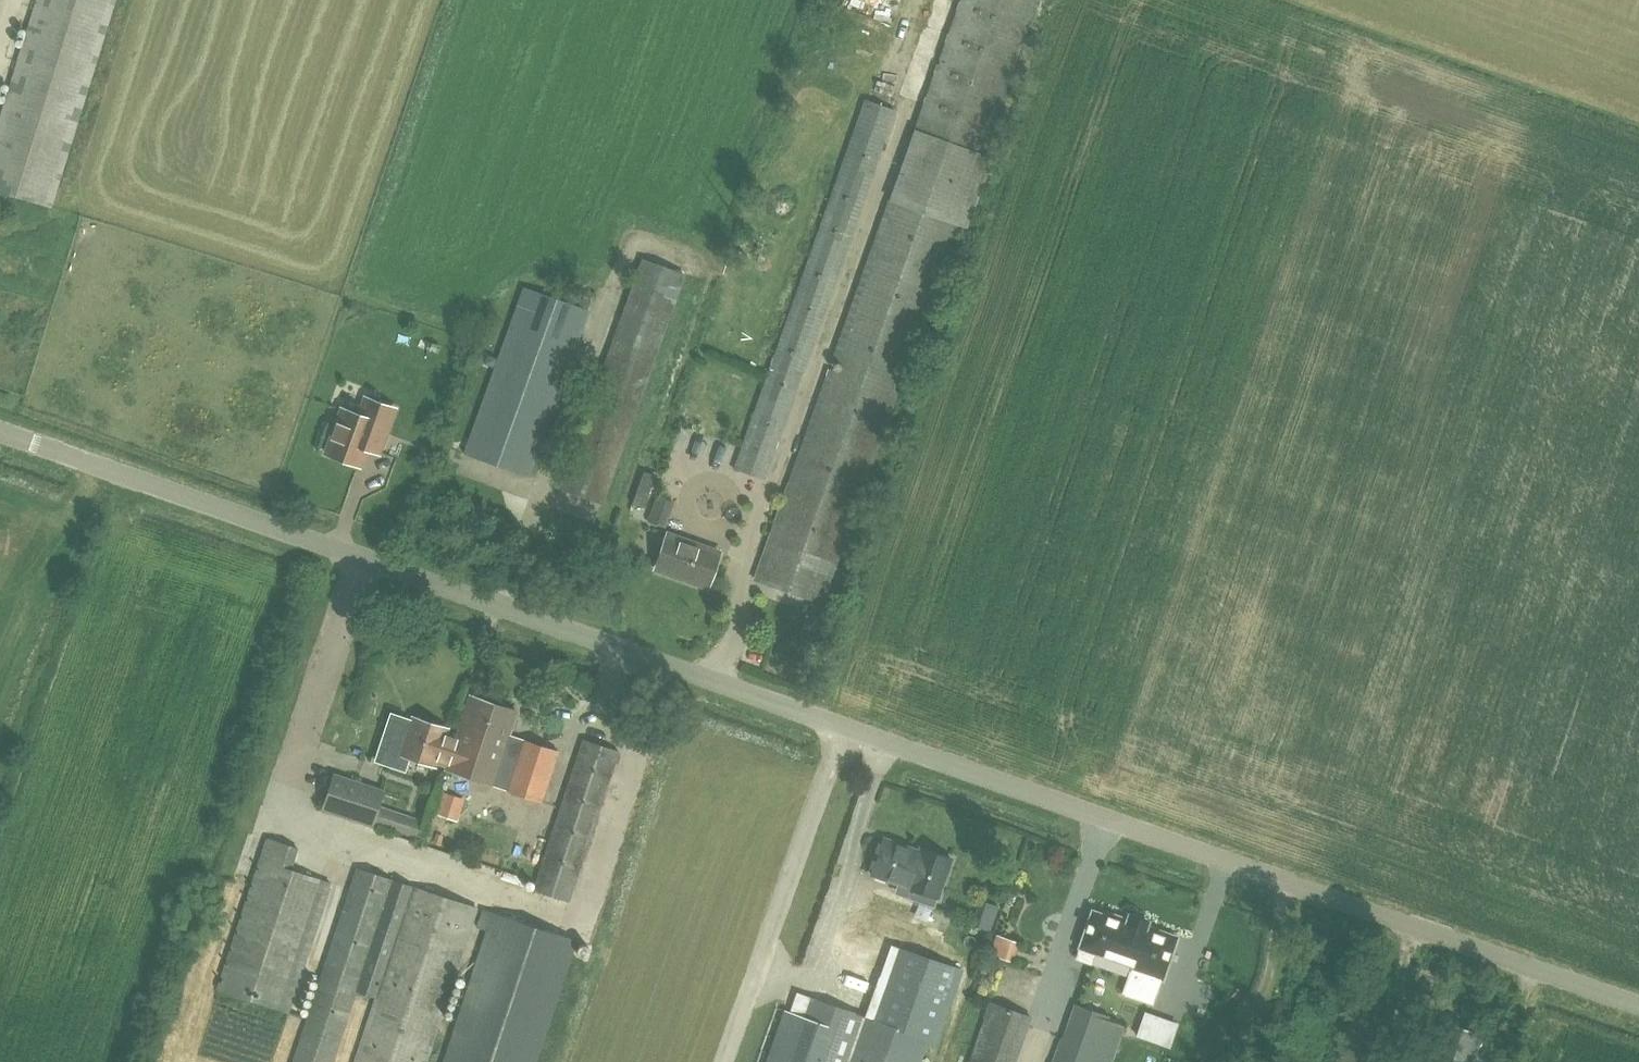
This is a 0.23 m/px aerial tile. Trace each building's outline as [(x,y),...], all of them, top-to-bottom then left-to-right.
[(52,207),(116,0),(36,0),(0,115),(0,190),(52,207)] [(916,130),(983,153),(1037,0),(962,0),(916,130)] [(865,98),(733,468),(765,479),(895,110),(865,98)] [(983,153),(950,141),(924,213),(957,225),(983,153)] [(924,213),(891,201),(756,579),(822,603),(957,225),(924,213)] [(643,259),(630,296),(561,487),(602,502),(684,273),(643,259)] [(464,452),(530,476),(589,310),(524,287),(464,452)] [(486,354),(483,364),(488,365),(492,364),(495,357),(486,354)] [(370,399),(367,398),(366,398),(365,399),(360,415),(342,409),(326,453),(359,465),(365,448),(372,428),(386,432),(394,408),(370,399)] [(674,501),(657,494),(647,521),(666,528),(674,501)] [(708,586),(719,552),(667,533),(655,567),(708,586)] [(471,695),(458,737),(446,769),(492,784),(502,753),(516,758),(506,789),(542,800),(558,750),(509,734),(517,710),(471,695)] [(446,769),(458,737),(446,733),(448,729),(413,717),(408,731),(388,724),(376,760),(404,770),(408,757),(434,765),(436,761),(447,765),(446,769)] [(568,901),(581,862),(618,750),(583,738),(533,889),(568,901)] [(383,791),(334,774),(323,807),(372,824),(383,791)] [(459,797),(443,792),(436,813),(453,818),(459,797)] [(269,838),(219,988),(281,1009),(323,880),(290,869),(298,848),(269,838)] [(934,907),(951,858),(920,847),(918,853),(910,850),(911,848),(884,838),(871,874),(907,886),(903,896),(934,907)] [(356,866),(292,1061),(334,1061),(357,990),(375,996),(411,885),(356,866)] [(478,908),(411,885),(375,996),(354,1061),(428,1061),(478,908)] [(918,904),(879,892),(853,966),(876,974),(871,986),(882,990),(872,1019),(928,1038),(936,1041),(955,988),(921,976),(927,957),(903,948),(918,904)] [(578,939),(483,908),(477,926),(486,930),(442,1061),(537,1061),(578,939)] [(1086,913),(1072,954),(1086,959),(1090,949),(1158,973),(1160,967),(1162,967),(1173,935),(1142,924),(1144,919),(1126,913),(1124,918),(1103,911),(1100,918),(1086,913)] [(808,996),(785,1061),(919,1061),(928,1038),(808,996)] [(1125,1024),(1108,1018),(1110,1013),(1073,1000),(1051,1061),(1112,1061),(1125,1024)] [(990,1002),(971,1058),(983,1061),(1014,1061),(1031,1017),(990,1002)] [(1145,1011),(1137,1035),(1153,1041),(1162,1017),(1145,1011)] [(1426,1061),(1472,1061),(1481,1035),(1440,1021),(1426,1061)]
